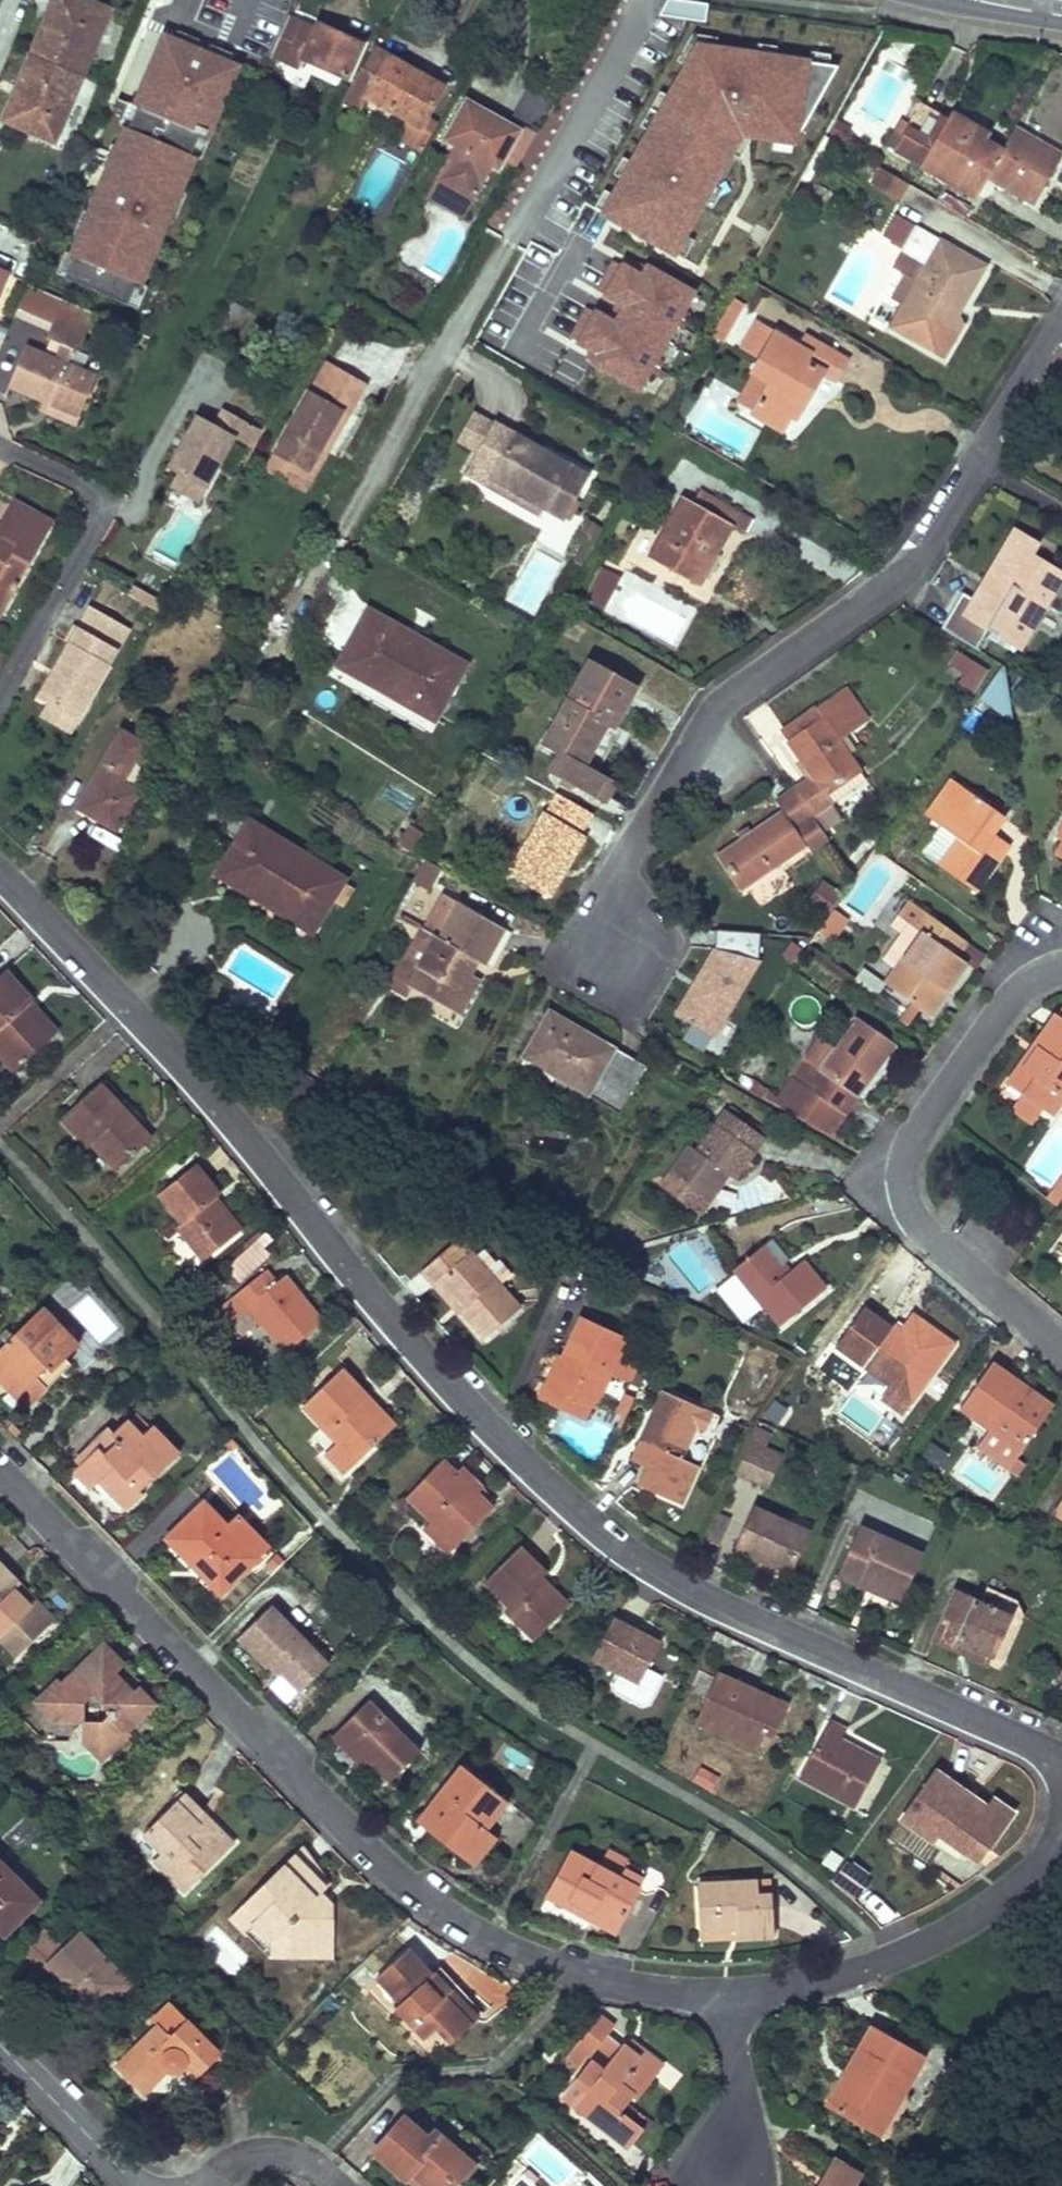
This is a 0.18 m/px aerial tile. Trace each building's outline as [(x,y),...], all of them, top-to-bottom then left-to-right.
[(108,11),(82,0),(56,0),(53,8),(60,11),(53,27),(46,24),(33,55),(81,75),(108,11)] [(60,11),(53,8),(46,24),(53,27),(60,11)] [(299,67),(303,59),(347,78),(362,44),(318,25),(315,31),(286,19),(270,55),(299,67)] [(139,21),(115,76),(146,89),(149,81),(159,86),(151,104),(194,122),(204,99),(199,96),(205,81),(211,83),(220,61),(154,33),(156,28),(139,21)] [(372,48),(344,101),(360,110),(367,98),(406,120),(420,127),(425,118),(443,87),(372,48)] [(54,139),(81,75),(33,55),(20,87),(27,89),(21,105),(14,102),(6,119),(54,139)] [(211,83),(205,81),(199,96),(204,99),(211,83)] [(20,87),(14,102),(21,105),(27,89),(20,87)] [(525,96),(520,120),(541,125),(547,101),(525,96)] [(466,100),(462,107),(476,115),(480,108),(466,100)] [(1027,201),(1043,173),(1048,177),(1061,154),(1015,126),(1003,148),(999,153),(974,138),(975,135),(949,120),(949,118),(920,101),(899,136),(894,145),(892,149),(974,197),(986,176),(1027,201)] [(476,115),(462,107),(444,140),(453,145),(434,179),(472,201),(491,167),(498,170),(503,161),(516,168),(536,132),(522,124),(519,130),(480,108),(476,115)] [(999,153),(1003,148),(985,137),(987,134),(952,114),(949,118),(949,120),(975,135),(974,138),(999,153)] [(436,125),(425,118),(420,127),(406,120),(396,138),(421,152),(436,125)] [(647,134),(647,160),(660,160),(659,181),(685,181),(684,194),(713,194),(713,187),(749,187),(750,135),(714,135),(687,135),(687,123),(663,123),(663,134),(647,134)] [(648,123),(647,134),(663,134),(663,123),(648,123)] [(687,123),(687,135),(714,135),(714,124),(687,123)] [(126,124),(72,252),(146,287),(200,155),(126,124)] [(892,132),(887,141),(894,145),(899,136),(892,132)] [(646,193),(684,194),(685,181),(659,181),(660,160),(647,160),(646,193)] [(879,167),(871,182),(900,199),(909,184),(879,167)] [(1048,177),(1043,173),(1027,201),(1032,204),(1048,177)] [(472,201),(434,179),(425,196),(463,217),(472,201)] [(749,187),(713,187),(713,194),(749,195),(749,187)] [(915,225),(896,214),(884,234),(904,245),(915,225)] [(903,303),(902,306),(947,332),(985,265),(915,225),(904,245),(892,267),(905,274),(907,275),(907,274),(917,279),(903,303)] [(596,357),(589,372),(648,400),(698,293),(647,269),(644,277),(611,262),(591,306),(586,304),(567,344),(596,357)] [(907,275),(905,274),(892,297),(903,303),(917,279),(907,274),(907,275)] [(732,299),(712,334),(722,339),(742,304),(732,299)] [(233,301),(215,333),(229,341),(247,309),(233,301)] [(60,302),(53,320),(85,334),(92,316),(60,302)] [(25,346),(8,386),(44,400),(58,406),(54,415),(75,424),(95,376),(81,370),(88,355),(78,351),(85,334),(53,320),(46,337),(61,344),(55,359),(25,346)] [(755,322),(741,346),(760,357),(752,371),(753,372),(769,382),(752,410),(751,412),(781,430),(789,415),(796,418),(807,399),(804,397),(808,390),(811,391),(822,373),(834,380),(845,360),(805,337),(799,348),(755,322)] [(327,361),(311,391),(318,395),(335,366),(327,361)] [(311,391),(275,454),(285,460),(276,476),(304,491),(328,449),(322,445),(342,410),(348,414),(366,383),(335,366),(318,395),(311,391)] [(769,382),(753,372),(736,401),(752,410),(769,382)] [(58,406),(44,400),(40,409),(54,415),(58,406)] [(198,416),(169,469),(179,474),(204,489),(233,437),(253,448),(262,431),(224,410),(215,426),(198,416)] [(322,445),(328,449),(348,414),(342,410),(322,445)] [(535,443),(495,421),(465,474),(487,486),(491,479),(544,509),(564,521),(590,474),(543,448),(540,454),(532,449),(535,443)] [(543,448),(535,443),(532,449),(540,454),(543,448)] [(266,469),(276,476),(285,460),(275,454),(266,469)] [(179,474),(171,488),(197,502),(204,489),(179,474)] [(544,509),(491,479),(487,486),(540,516),(544,509)] [(684,497),(649,558),(698,585),(732,524),(745,531),(753,519),(701,489),(693,502),(684,497)] [(17,587),(53,522),(12,500),(0,523),(0,577),(17,587)] [(590,535),(597,539),(604,528),(589,520),(583,531),(590,535)] [(977,601),(983,605),(974,619),(954,606),(942,627),(976,648),(988,628),(1021,647),(1026,638),(1023,637),(1032,623),(1035,624),(1039,616),(1033,613),(1040,600),(1061,613),(1061,572),(1032,554),(1038,543),(1015,529),(990,571),(1012,584),(1005,596),(995,590),(977,601)] [(590,535),(575,562),(582,566),(597,539),(590,535)] [(607,569),(590,597),(605,605),(621,577),(607,569)] [(963,591),(954,606),(974,619),(983,605),(977,601),(995,590),(1005,596),(1012,584),(990,571),(974,598),(963,591)] [(2,615),(17,587),(0,577),(0,615),(2,615)] [(369,611),(338,665),(360,677),(364,670),(437,712),(464,665),(369,611)] [(77,719),(116,649),(79,627),(39,697),(49,703),(77,719)] [(0,650),(0,668),(1,668),(8,654),(0,649),(0,650)] [(973,660),(960,681),(973,689),(985,667),(973,660)] [(590,661),(544,744),(560,753),(550,770),(605,801),(614,783),(583,766),(607,723),(614,727),(636,688),(590,661)] [(364,670),(360,677),(433,719),(437,712),(364,670)] [(729,865),(727,869),(730,874),(735,874),(744,887),(806,845),(809,850),(827,837),(812,815),(814,814),(824,829),(841,818),(830,803),(863,780),(858,773),(860,772),(837,739),(866,718),(845,689),(817,708),(822,716),(791,737),(787,740),(812,775),(793,788),(775,800),(782,810),(750,832),(741,838),(720,852),(729,865)] [(49,703),(41,716),(69,732),(77,719),(49,703)] [(784,726),(791,737),(822,716),(817,708),(815,705),(784,726)] [(121,731),(78,806),(115,828),(159,752),(121,731)] [(927,815),(935,822),(961,785),(952,779),(927,815)] [(959,838),(940,864),(939,865),(976,891),(1004,853),(987,841),(993,833),(1005,817),(961,785),(935,822),(941,825),(959,838)] [(250,822),(218,874),(239,887),(244,880),(315,924),(330,899),(342,907),(354,888),(342,881),(343,879),(250,822)] [(410,825),(398,845),(413,854),(425,834),(410,825)] [(922,852),(940,864),(959,838),(941,825),(922,852)] [(737,833),(741,838),(750,832),(747,826),(737,833)] [(1009,845),(993,833),(987,841),(1004,853),(1009,845)] [(425,861),(414,881),(427,889),(438,868),(425,861)] [(244,880),(239,887),(311,931),(315,924),(244,880)] [(815,881),(812,901),(837,905),(840,885),(815,881)] [(442,897),(426,925),(442,934),(458,906),(442,897)] [(895,969),(885,983),(924,1011),(941,987),(945,990),(966,961),(956,954),(966,940),(909,900),(898,915),(907,922),(881,959),(895,969)] [(425,924),(389,987),(406,996),(411,987),(450,1009),(469,975),(470,973),(463,969),(470,956),(477,960),(492,968),(512,932),(460,902),(458,906),(442,934),(426,925),(425,924)] [(834,909),(829,916),(841,924),(846,917),(834,909)] [(829,916),(818,931),(830,940),(841,924),(829,916)] [(714,1037),(765,941),(723,919),(672,1015),(714,1037)] [(463,969),(470,973),(477,960),(470,956),(463,969)] [(0,975),(0,1038),(23,1063),(53,1036),(51,1033),(31,1011),(28,1014),(24,1008),(32,1001),(5,970),(0,975)] [(469,975),(450,1009),(458,1013),(477,980),(469,975)] [(941,987),(924,1011),(929,1014),(945,990),(941,987)] [(31,1011),(51,1033),(57,1029),(32,1001),(24,1008),(28,1014),(31,1011)] [(548,1010),(521,1057),(620,1113),(647,1066),(548,1010)] [(1013,1075),(1028,1085),(1022,1094),(1043,1109),(1055,1092),(1061,1097),(1061,1018),(1055,1014),(1034,1045),(1038,1047),(1032,1056),(1028,1053),(1013,1075)] [(808,1059),(775,1105),(829,1135),(857,1096),(894,1044),(858,1018),(822,1068),(808,1059)] [(14,1072),(23,1063),(0,1038),(0,1057),(14,1072)] [(1034,1045),(1028,1053),(1032,1056),(1038,1047),(1034,1045)] [(495,1052),(494,1062),(506,1062),(506,1052),(495,1052)] [(1028,1085),(1013,1075),(1007,1084),(1022,1094),(1028,1085)] [(100,1083),(63,1118),(89,1146),(93,1143),(118,1170),(152,1139),(100,1083)] [(1043,1109),(1052,1115),(1061,1101),(1061,1097),(1055,1092),(1043,1109)] [(1043,1109),(1022,1094),(1012,1109),(1033,1123),(1043,1109)] [(729,1106),(726,1109),(763,1135),(765,1132),(729,1106)] [(690,1146),(662,1185),(701,1213),(710,1201),(705,1197),(724,1170),(729,1174),(735,1178),(764,1137),(763,1135),(726,1109),(697,1151),(690,1146)] [(196,1164),(160,1193),(183,1222),(178,1225),(205,1259),(235,1235),(209,1202),(215,1197),(219,1194),(196,1164)] [(724,1170),(705,1197),(710,1201),(729,1174),(724,1170)] [(1057,1205),(1061,1199),(1061,1187),(1058,1184),(1048,1198),(1057,1205)] [(241,1230),(215,1197),(209,1202),(235,1235),(241,1230)] [(263,1229),(244,1246),(246,1249),(266,1233),(263,1229)] [(703,1231),(670,1250),(696,1294),(729,1275),(703,1231)] [(456,1241),(421,1271),(434,1285),(439,1281),(463,1308),(458,1313),(482,1340),(520,1308),(470,1251),(467,1254),(456,1241)] [(762,1246),(734,1269),(780,1326),(826,1288),(803,1260),(785,1275),(762,1246)] [(266,1270),(221,1305),(244,1333),(260,1320),(285,1351),(322,1322),(284,1276),(276,1282),(266,1270)] [(439,1281),(434,1285),(458,1313),(463,1308),(439,1281)] [(0,1347),(0,1378),(17,1395),(36,1377),(45,1387),(70,1363),(65,1358),(79,1344),(42,1306),(13,1334),(6,1327),(0,1334),(0,1337),(5,1342),(0,1347)] [(863,1307),(836,1346),(891,1386),(897,1390),(897,1389),(920,1358),(893,1338),(891,1342),(886,1338),(893,1328),(863,1307)] [(545,1380),(537,1398),(584,1420),(591,1406),(594,1408),(610,1374),(617,1360),(627,1338),(580,1316),(561,1356),(566,1358),(553,1384),(545,1380)] [(561,1356),(557,1355),(545,1380),(553,1384),(566,1358),(561,1356)] [(636,1369),(617,1360),(610,1374),(630,1383),(636,1369)] [(991,1364),(960,1408),(1021,1451),(1053,1406),(1037,1395),(1036,1396),(1033,1400),(1012,1385),(1015,1381),(991,1364)] [(341,1369),(303,1405),(338,1443),(326,1454),(344,1473),(389,1431),(362,1402),(368,1396),(341,1369)] [(45,1387),(36,1377),(17,1395),(26,1405),(45,1387)] [(1036,1396),(1015,1381),(1012,1385),(1033,1400),(1036,1396)] [(891,1386),(882,1399),(893,1406),(902,1393),(897,1389),(897,1390),(891,1386)] [(662,1390),(639,1440),(655,1447),(646,1466),(638,1485),(681,1504),(698,1465),(682,1458),(696,1426),(705,1430),(713,1412),(662,1390)] [(902,1393),(893,1406),(902,1413),(912,1400),(902,1393)] [(368,1396),(362,1402),(389,1431),(395,1425),(368,1396)] [(136,1414),(128,1421),(141,1435),(149,1428),(136,1414)] [(84,1460),(74,1470),(92,1489),(100,1481),(106,1475),(115,1485),(110,1491),(127,1509),(143,1494),(140,1491),(178,1454),(151,1426),(149,1428),(141,1435),(128,1421),(126,1419),(112,1434),(118,1440),(104,1453),(98,1447),(84,1460)] [(80,1456),(84,1460),(98,1447),(104,1453),(118,1440),(112,1434),(108,1430),(80,1456)] [(231,1438),(225,1444),(232,1452),(238,1446),(231,1438)] [(639,1440),(631,1459),(646,1466),(655,1447),(639,1440)] [(749,1441),(735,1471),(753,1479),(767,1449),(749,1441)] [(780,1454),(767,1449),(753,1479),(766,1485),(780,1454)] [(442,1459),(406,1496),(431,1520),(422,1529),(448,1554),(493,1508),(476,1492),(457,1473),(442,1459)] [(462,1467),(457,1473),(476,1492),(482,1486),(462,1467)] [(106,1475),(100,1481),(110,1491),(115,1485),(106,1475)] [(204,1503),(167,1538),(194,1566),(197,1563),(224,1590),(257,1558),(264,1551),(251,1537),(243,1544),(226,1526),(204,1503)] [(755,1508),(736,1549),(760,1559),(789,1572),(807,1532),(755,1508)] [(238,1515),(226,1526),(243,1544),(251,1537),(264,1551),(268,1547),(238,1515)] [(859,1526),(837,1574),(867,1587),(870,1580),(903,1595),(922,1555),(859,1526)] [(519,1547),(485,1582),(509,1607),(505,1610),(534,1639),(561,1612),(558,1609),(565,1602),(541,1578),(546,1573),(519,1547)] [(736,1549),(734,1554),(758,1564),(760,1559),(736,1549)] [(9,1649),(25,1634),(32,1641),(49,1625),(20,1595),(16,1599),(10,1593),(19,1584),(0,1564),(0,1640),(9,1649)] [(870,1580),(867,1587),(900,1602),(903,1595),(870,1580)] [(19,1584),(10,1593),(16,1599),(20,1595),(49,1625),(54,1620),(19,1584)] [(980,1602),(1011,1616),(1021,1620),(1024,1614),(1016,1599),(986,1586),(980,1602)] [(954,1590),(936,1631),(991,1656),(993,1656),(1011,1616),(980,1602),(954,1590)] [(272,1604),(238,1637),(266,1667),(270,1663),(298,1692),(328,1663),(272,1604)] [(103,1611),(92,1624),(105,1625),(106,1615),(103,1611)] [(613,1617),(591,1658),(639,1683),(660,1642),(613,1617)] [(936,1631),(932,1639),(987,1664),(991,1656),(936,1631)] [(25,1634),(9,1649),(17,1657),(32,1641),(25,1634)] [(56,1681),(35,1701),(41,1707),(48,1708),(57,1718),(68,1718),(95,1692),(112,1711),(90,1732),(109,1753),(125,1737),(126,1730),(153,1704),(136,1687),(127,1696),(109,1677),(123,1664),(103,1643),(60,1685),(56,1681)] [(718,1673),(697,1722),(756,1748),(763,1731),(773,1736),(783,1712),(754,1699),(757,1691),(718,1673)] [(757,1691),(754,1699),(783,1712),(787,1704),(757,1691)] [(370,1698),(332,1737),(362,1767),(368,1761),(388,1782),(421,1750),(370,1698)] [(829,1720),(799,1776),(855,1806),(879,1761),(859,1750),(858,1752),(839,1742),(846,1729),(829,1720)] [(109,1753),(90,1732),(81,1722),(81,1741),(100,1762),(109,1753)] [(462,1765),(417,1822),(445,1844),(450,1837),(477,1858),(495,1835),(485,1828),(506,1800),(462,1765)] [(936,1771),(902,1819),(933,1841),(938,1834),(965,1853),(968,1849),(975,1839),(983,1844),(988,1848),(1013,1813),(993,1798),(987,1806),(984,1811),(970,1802),(967,1806),(961,1801),(967,1792),(936,1771)] [(967,1792),(961,1801),(967,1806),(970,1802),(984,1811),(987,1806),(967,1792)] [(184,1793),(143,1834),(161,1852),(178,1869),(170,1877),(184,1892),(219,1857),(211,1849),(225,1835),(184,1793)] [(233,1843),(225,1835),(211,1849),(219,1857),(233,1843)] [(450,1837),(445,1844),(472,1865),(477,1858),(450,1837)] [(975,1839),(968,1849),(976,1855),(983,1844),(975,1839)] [(286,1867),(313,1895),(318,1891),(326,1883),(303,1850),(286,1867)] [(608,1851),(599,1868),(604,1871),(614,1854),(608,1851)] [(178,1869),(161,1852),(153,1860),(170,1877),(178,1869)] [(571,1852),(547,1896),(580,1914),(581,1911),(589,1915),(588,1918),(615,1932),(645,1877),(643,1870),(614,1854),(604,1871),(599,1868),(571,1852)] [(37,1901),(0,1864),(0,1930),(4,1934),(37,1901)] [(286,1867),(232,1920),(249,1937),(258,1929),(269,1941),(269,1957),(320,1957),(320,1919),(331,1919),(331,1904),(318,1891),(313,1895),(286,1867)] [(847,1867),(837,1880),(853,1892),(863,1878),(847,1867)] [(757,1881),(697,1884),(699,1929),(737,1927),(737,1937),(774,1935),(771,1894),(758,1894),(757,1881)] [(857,1899),(879,1918),(891,1904),(869,1885),(857,1899)] [(320,1919),(320,1957),(330,1958),(331,1919),(320,1919)] [(737,1927),(699,1929),(700,1939),(737,1937),(737,1927)] [(40,1970),(46,1964),(71,1989),(97,2016),(129,1984),(79,1931),(62,1947),(44,1929),(21,1950),(40,1970)] [(258,1929),(249,1937),(269,1957),(269,1941),(258,1929)] [(408,1947),(376,1977),(402,2006),(397,2010),(424,2039),(436,2028),(450,2043),(477,2017),(451,1990),(460,1980),(442,1964),(434,1971),(432,1973),(408,1947)] [(46,1964),(40,1970),(64,1995),(71,1989),(46,1964)] [(156,2023),(114,2065),(143,2095),(167,2071),(169,2072),(172,2073),(174,2073),(177,2073),(179,2073),(182,2071),(183,2070),(185,2068),(185,2066),(196,2077),(220,2053),(170,2002),(153,2019),(156,2023)] [(578,2066),(588,2053),(590,2055),(597,2046),(606,2034),(612,2027),(597,2016),(566,2057),(578,2066)] [(872,2026),(827,2106),(868,2129),(881,2105),(890,2111),(891,2110),(900,2115),(911,2096),(901,2091),(922,2054),(872,2026)] [(621,2044),(606,2034),(597,2046),(612,2056),(621,2044)] [(629,2040),(624,2047),(637,2057),(642,2050),(629,2040)] [(601,2071),(588,2061),(562,2096),(629,2148),(643,2128),(620,2111),(632,2096),(636,2099),(662,2066),(642,2050),(637,2057),(624,2047),(621,2044),(612,2056),(608,2062),(611,2065),(604,2074),(601,2071)] [(611,2065),(608,2062),(601,2071),(604,2074),(611,2065)] [(890,2111),(881,2105),(868,2129),(877,2134),(890,2111)] [(372,2150),(405,2178),(410,2172),(427,2185),(455,2185),(473,2165),(433,2130),(427,2137),(402,2116),(372,2150)] [(816,2185),(823,2185),(837,2161),(831,2158),(816,2185)] [(862,2175),(837,2161),(823,2185),(856,2185),(862,2175)] [(527,2170),(522,2176),(532,2185),(537,2179),(527,2170)]
